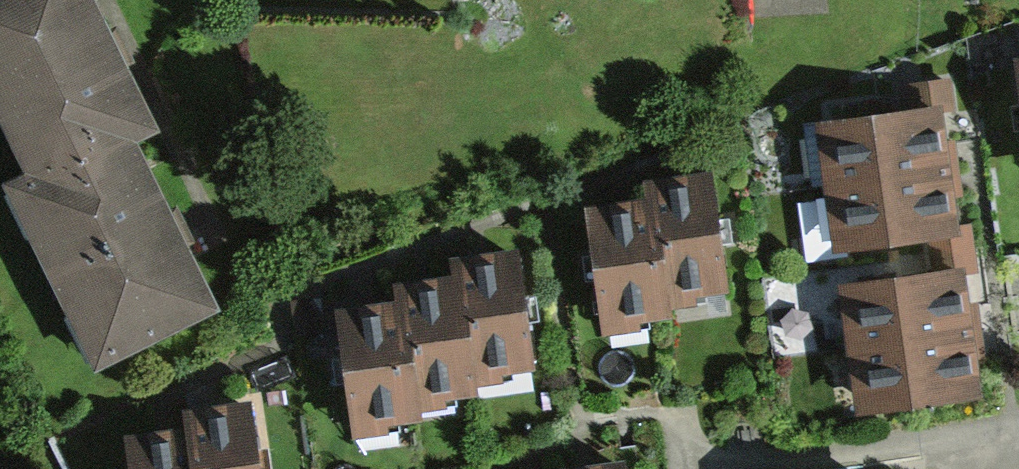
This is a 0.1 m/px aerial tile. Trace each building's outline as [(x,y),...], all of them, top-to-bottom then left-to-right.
[(80,0),(0,0),(0,105),(35,176),(141,123),(80,0)] [(923,104),(811,120),(820,183),(933,167),(923,104)] [(206,312),(119,136),(13,188),(100,364),(206,312)] [(933,168),(821,185),(830,248),(942,231),(933,168)] [(719,287),(703,171),(642,179),(658,295),(719,287)] [(660,311),(644,195),(583,203),(599,320),(660,311)] [(527,368),(511,251),(450,260),(466,376),(527,368)] [(950,266),(837,282),(847,346),(959,329),(950,266)] [(468,394),(452,278),(391,286),(407,403),(468,394)] [(409,419),(393,302),(332,310),(348,427),(409,419)] [(959,330),(847,347),(856,410),(969,393),(959,330)] [(243,399),(183,407),(191,468),(253,468),(243,399)] [(185,423),(124,432),(129,468),(191,468),(185,423)]
